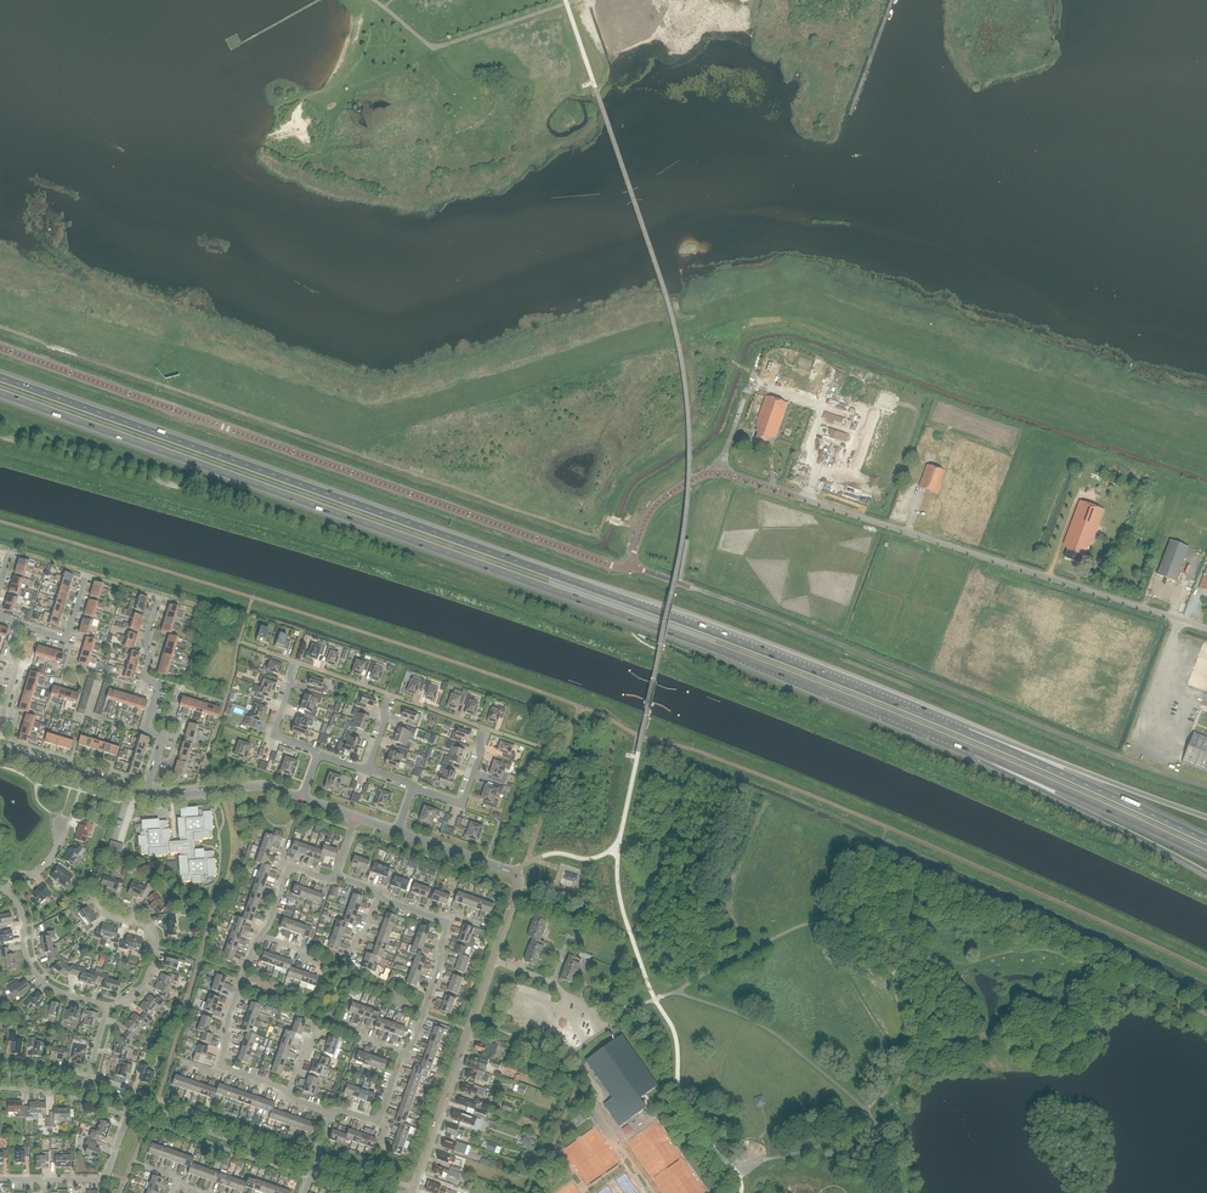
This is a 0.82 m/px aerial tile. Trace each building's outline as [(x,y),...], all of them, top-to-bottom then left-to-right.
[(476,107),(478,102),(462,95),(460,101),(476,107)] [(776,439),(788,404),(766,396),(755,426),(758,427),(756,432),(759,433),(757,439),(759,440),(758,442),(760,443),(763,443),(763,442),(768,443),(770,437),(776,439)] [(946,471),(931,466),(927,465),(919,488),(938,494),(946,471)] [(901,495),(898,504),(906,506),(909,497),(901,495)] [(1063,544),(1067,550),(1067,551),(1065,558),(1078,563),(1081,556),(1084,557),(1087,550),(1087,548),(1089,549),(1091,544),(1092,544),(1105,510),(1080,501),(1063,544)] [(900,518),(904,507),(898,504),(893,516),(900,518)] [(1175,582),(1188,550),(1189,547),(1170,540),(1157,575),(1175,582)] [(38,568),(33,567),(27,565),(28,562),(19,559),(17,565),(32,570),(37,571),(38,568)] [(31,573),(32,570),(17,565),(13,578),(23,581),(24,578),(25,571),(31,573)] [(1199,588),(1206,591),(1206,567),(1199,588)] [(71,582),(73,575),(63,572),(62,576),(56,574),(55,577),(71,582)] [(69,588),(71,582),(55,577),(54,580),(60,582),(59,585),(69,588)] [(29,580),(24,578),(23,581),(13,578),(11,584),(21,587),(22,584),(28,586),(29,580)] [(102,588),(103,584),(94,581),(92,588),(107,593),(110,593),(111,590),(102,588)] [(20,590),(21,587),(11,584),(9,590),(19,594),(18,597),(24,598),(26,592),(20,590)] [(67,594),(69,588),(59,585),(58,588),(52,586),(51,589),(67,594)] [(110,593),(107,593),(92,588),(88,601),(98,603),(99,601),(101,594),(109,597),(110,593)] [(65,600),(67,594),(51,589),(51,592),(57,594),(56,598),(65,600)] [(16,603),(18,597),(19,594),(9,590),(5,603),(21,608),(22,605),(16,603)] [(146,604),(148,598),(138,595),(137,598),(131,596),(130,599),(146,604)] [(63,607),(65,600),(56,598),(55,601),(49,599),(48,602),(63,607)] [(142,617),(146,604),(130,599),(129,602),(135,604),(133,611),(133,614),(142,617)] [(103,608),(105,602),(99,601),(98,603),(88,601),(86,607),(96,610),(97,606),(103,608)] [(63,607),(48,602),(47,605),(53,607),(52,610),(61,613),(63,607)] [(20,611),(21,608),(5,603),(3,610),(13,613),(14,609),(20,611)] [(178,611),(179,607),(169,604),(167,611),(177,614),(183,615),(183,612),(178,611)] [(95,613),(96,610),(86,607),(84,613),(94,616),(93,619),(98,621),(99,621),(101,615),(95,613)] [(133,614),(133,611),(127,609),(125,615),(132,617),(131,620),(140,623),(142,617),(133,614)] [(60,619),(61,613),(52,610),(51,613),(45,612),(44,615),(60,619)] [(182,618),(183,615),(177,614),(167,611),(165,617),(175,620),(176,617),(182,618)] [(98,621),(93,619),(94,616),(84,613),(80,626),(96,630),(97,627),(96,627),(98,621)] [(58,626),(60,619),(44,615),(43,618),(49,619),(48,623),(58,626)] [(174,623),(175,620),(165,617),(163,623),(173,626),(179,628),(180,625),(174,623)] [(138,629),(140,623),(131,620),(130,623),(123,622),(122,628),(128,629),(129,626),(138,629)] [(178,631),(179,628),(173,626),(163,623),(161,630),(171,633),(172,629),(178,631)] [(8,628),(2,626),(0,632),(0,643),(2,637),(5,638),(8,628)] [(95,633),(96,630),(80,626),(79,632),(88,635),(89,631),(95,633)] [(135,642),(138,629),(129,626),(128,629),(126,636),(120,634),(119,637),(135,642)] [(269,631),(261,628),(256,640),(260,641),(260,640),(269,643),(272,635),(268,634),(269,631)] [(177,641),(178,637),(169,635),(167,641),(182,646),(185,647),(185,644),(183,643),(177,641)] [(275,646),(279,648),(279,647),(287,650),(290,642),(286,641),(287,638),(279,635),(275,646)] [(100,648),(100,645),(94,643),(96,640),(86,637),(84,644),(100,648)] [(133,649),(135,642),(119,637),(118,640),(124,642),(123,646),(133,649)] [(181,649),(182,646),(167,641),(165,647),(174,650),(175,647),(181,649)] [(323,653),(326,646),(319,643),(318,646),(317,646),(316,647),(312,645),(310,652),(309,652),(307,658),(311,659),(312,658),(317,660),(319,652),(323,653)] [(102,649),(100,648),(84,644),(82,650),(92,653),(93,649),(101,652),(102,649)] [(40,663),(44,647),(38,645),(35,655),(38,656),(37,662),(40,663)] [(48,659),(51,649),(44,647),(40,663),(43,664),(44,658),(48,659)] [(173,654),(174,650),(165,647),(163,654),(179,659),(179,656),(173,654)] [(328,647),(326,654),(329,656),(326,664),(331,665),(331,666),(335,668),(337,662),(337,661),(339,655),(335,653),(335,649),(332,648),(328,647)] [(52,667),(57,651),(51,649),(48,659),(51,660),(49,666),(52,667)] [(343,653),(341,658),(346,660),(348,654),(349,651),(344,649),(343,653)] [(91,656),(92,653),(82,650),(80,656),(96,661),(97,658),(91,656)] [(63,655),(64,653),(57,651),(52,667),(55,668),(57,661),(60,662),(60,664),(64,665),(67,656),(63,655)] [(138,660),(140,653),(131,651),(129,654),(123,652),(122,655),(138,660)] [(178,662),(179,659),(163,654),(161,660),(171,663),(172,660),(178,662)] [(136,666),(138,660),(122,655),(121,658),(128,660),(127,663),(136,666)] [(96,661),(80,656),(78,663),(88,666),(89,662),(100,665),(101,662),(96,661)] [(351,673),(355,675),(356,674),(361,676),(363,668),(367,669),(370,661),(362,658),(360,662),(356,661),(354,667),(353,667),(351,673)] [(170,666),(171,663),(161,660),(159,666),(175,671),(176,668),(170,666)] [(263,670),(262,672),(270,675),(271,671),(279,674),(281,669),(282,669),(283,665),(277,663),(277,664),(270,662),(268,667),(265,665),(263,670)] [(376,664),(372,662),(370,670),(373,671),(370,679),(375,681),(375,682),(379,683),(381,677),(383,670),(375,667),(376,664)] [(135,673),(136,666),(127,663),(126,666),(120,665),(119,665),(119,668),(135,673)] [(113,666),(107,664),(105,673),(110,675),(113,666)] [(174,674),(175,671),(159,666),(157,673),(167,676),(168,672),(174,674)] [(133,679),(135,673),(119,668),(118,668),(118,671),(124,673),(123,676),(133,679)] [(39,678),(40,674),(30,671),(28,678),(44,683),(45,680),(39,678)] [(261,687),(274,692),(275,687),(275,684),(268,682),(269,678),(261,675),(259,682),(263,683),(261,687)] [(323,694),(325,687),(322,686),(323,682),(316,679),(316,678),(310,676),(309,681),(308,684),(317,687),(315,691),(323,694)] [(43,685),(44,683),(28,678),(26,684),(36,687),(37,684),(43,685)] [(416,695),(419,687),(422,688),(425,681),(421,679),(420,683),(412,680),(410,687),(409,687),(407,693),(411,694),(411,693),(416,695)] [(435,703),(437,697),(436,696),(438,690),(430,687),(432,683),(428,682),(425,689),(429,690),(426,698),(431,700),(430,701),(435,703)] [(35,690),(36,687),(26,684),(25,690),(40,695),(41,692),(35,690)] [(255,692),(259,694),(261,687),(254,685),(252,692),(255,692)] [(55,703),(60,688),(53,686),(50,695),(54,696),(52,703),(55,703)] [(272,696),(274,692),(261,687),(259,694),(255,692),(254,696),(261,699),(263,695),(271,698),(272,695),(272,696)] [(63,699),(66,690),(60,688),(55,703),(58,704),(60,698),(63,699)] [(111,706),(116,691),(109,689),(109,691),(108,694),(107,698),(106,698),(110,700),(108,706),(111,706)] [(40,698),(40,695),(25,690),(23,697),(32,700),(33,696),(40,698)] [(68,707),(72,691),(66,690),(63,699),(66,700),(65,706),(68,707)] [(76,703),(79,693),(72,691),(68,707),(70,708),(72,702),(76,703)] [(119,702),(122,693),(116,691),(111,706),(114,707),(116,701),(119,702)] [(231,692),(229,699),(235,701),(237,694),(231,692)] [(124,710),(128,695),(122,693),(119,702),(122,703),(121,709),(124,710)] [(320,704),(322,697),(314,694),(313,698),(305,695),(304,699),(303,699),(302,702),(315,706),(316,702),(320,704)] [(447,707),(451,708),(452,708),(457,709),(459,701),(463,702),(466,695),(462,694),(461,697),(452,694),(450,701),(449,701),(447,707)] [(132,706),(135,696),(128,695),(124,710),(126,711),(128,705),(132,706)] [(357,701),(355,705),(363,708),(364,704),(373,707),(374,704),(376,699),(371,697),(370,698),(363,695),(360,702),(357,701)] [(136,714),(141,698),(135,696),(132,706),(135,707),(133,713),(136,714)] [(184,714),(189,698),(182,696),(179,706),(183,707),(181,713),(184,714)] [(475,717),(477,711),(476,710),(479,704),(473,702),(475,698),(468,696),(466,704),(469,705),(466,713),(471,714),(471,715),(475,717)] [(31,703),(32,700),(23,697),(21,703),(37,708),(38,705),(31,703)] [(145,710),(147,700),(141,698),(136,714),(139,715),(141,709),(145,710)] [(189,698),(184,714),(187,715),(189,709),(192,710),(195,700),(189,698)] [(251,703),(250,706),(254,707),(253,711),(266,716),(267,711),(266,711),(267,708),(259,706),(260,702),(253,699),(251,703)] [(197,718),(201,702),(195,700),(192,710),(195,711),(194,717),(197,718)] [(205,714),(208,704),(201,702),(197,718),(200,719),(201,713),(205,714)] [(313,710),(315,706),(302,702),(302,704),(300,709),(308,711),(307,715),(315,718),(317,711),(313,710)] [(36,711),(37,708),(21,703),(19,709),(28,712),(29,709),(36,711)] [(209,722),(214,706),(208,704),(205,714),(208,715),(206,721),(209,722)] [(217,717),(220,708),(214,706),(209,722),(212,723),(214,716),(217,717)] [(503,717),(506,709),(499,707),(498,711),(493,709),(491,715),(490,715),(488,721),(492,723),(492,722),(497,723),(500,715),(503,717)] [(356,716),(354,720),(367,724),(367,721),(369,717),(361,714),(362,711),(354,708),(352,715),(356,716)] [(404,714),(403,717),(411,720),(410,724),(417,727),(420,720),(421,716),(417,715),(410,712),(410,711),(405,709),(403,714),(404,714)] [(247,716),(244,724),(252,727),(252,726),(253,723),(255,719),(262,722),(263,720),(264,720),(266,716),(253,711),(250,718),(247,716)] [(24,721),(40,726),(41,723),(35,721),(36,717),(26,714),(24,721)] [(312,726),(314,720),(306,717),(305,721),(297,718),(295,724),(294,724),(294,725),(307,729),(308,725),(312,726)] [(367,724),(354,720),(353,724),(349,722),(347,729),(354,732),(356,728),(364,731),(365,727),(366,727),(367,724)] [(39,728),(40,726),(24,721),(22,727),(32,730),(33,727),(39,728)] [(198,730),(199,726),(189,723),(187,730),(203,734),(203,731),(198,730)] [(306,732),(307,729),(294,725),(293,727),(291,732),(297,734),(298,733),(307,737),(308,733),(306,732)] [(31,733),(32,730),(22,727),(20,733),(36,738),(37,735),(31,733)] [(51,743),(56,728),(53,727),(51,733),(48,732),(45,741),(51,743)] [(397,735),(409,739),(411,732),(415,734),(416,730),(409,727),(407,731),(399,728),(398,732),(397,732),(397,735)] [(57,745),(60,736),(57,735),(59,728),(56,728),(51,743),(57,745)] [(1133,744),(1139,729),(1135,728),(1129,743),(1133,744)] [(85,746),(90,730),(87,729),(85,735),(81,734),(78,744),(85,746)] [(451,738),(459,741),(460,738),(468,740),(469,737),(470,738),(472,733),(466,731),(466,732),(458,729),(457,733),(453,732),(451,738)] [(64,747),(68,731),(65,730),(63,737),(60,736),(57,745),(64,747)] [(91,748),(94,738),(91,737),(93,731),(90,730),(85,746),(91,748)] [(202,737),(203,734),(187,730),(184,739),(194,742),(196,736),(202,737)] [(74,736),(70,735),(71,732),(68,731),(64,747),(70,749),(74,736)] [(346,743),(358,747),(360,740),(352,737),(354,734),(346,731),(342,741),(346,743)] [(35,741),(36,738),(20,733),(19,740),(28,743),(29,739),(35,741)] [(98,750),(102,734),(99,733),(97,739),(94,738),(91,748),(98,750)] [(1194,733),(1182,762),(1206,772),(1206,738),(1194,733)] [(98,750),(104,752),(107,741),(104,740),(105,735),(102,734),(98,750)] [(147,744),(149,738),(139,735),(138,738),(132,737),(131,740),(147,744)] [(407,743),(409,739),(397,735),(396,737),(395,742),(403,744),(401,748),(409,751),(411,744),(407,743)] [(112,737),(111,740),(110,742),(107,741),(104,752),(110,754),(115,738),(112,737)] [(117,756),(120,746),(116,745),(118,739),(115,738),(110,754),(117,756)] [(194,742),(184,739),(181,748),(191,751),(192,748),(198,750),(200,744),(194,742)] [(145,751),(147,744),(131,740),(130,743),(136,744),(135,748),(145,751)] [(458,744),(450,742),(447,741),(445,747),(451,750),(450,753),(462,758),(463,755),(464,751),(456,748),(458,744)] [(236,748),(249,753),(251,746),(239,742),(238,744),(237,744),(236,748)] [(500,746),(499,751),(506,754),(505,757),(514,760),(515,757),(514,756),(515,753),(512,752),(513,747),(507,745),(507,744),(501,742),(499,746),(500,746)] [(357,750),(358,747),(346,743),(344,747),(342,746),(340,751),(344,753),(345,750),(350,752),(350,753),(356,755),(358,750),(357,750)] [(143,757),(145,751),(135,748),(134,751),(125,748),(125,750),(127,751),(127,752),(143,757)] [(194,762),(196,756),(190,755),(191,751),(181,748),(178,757),(191,761),(194,762)] [(246,760),(249,753),(236,748),(234,752),(235,753),(234,755),(246,760)] [(143,757),(127,752),(120,750),(118,756),(122,757),(123,754),(126,755),(132,757),(131,760),(141,763),(143,757)] [(389,758),(401,762),(402,758),(406,759),(408,753),(401,750),(399,754),(391,751),(389,758),(389,757),(389,758)] [(461,760),(462,758),(450,753),(449,757),(445,756),(443,763),(450,765),(452,762),(459,764),(461,760)] [(283,765),(295,769),(296,766),(297,766),(299,762),(294,760),(294,761),(287,758),(287,756),(284,755),(282,760),(284,761),(283,765)] [(1162,762),(1171,766),(1173,759),(1165,756),(1162,762)] [(191,772),(192,769),(189,768),(191,761),(178,757),(176,767),(191,772)] [(398,769),(401,762),(389,758),(388,760),(387,760),(385,765),(392,767),(392,766),(398,769)] [(139,769),(141,763),(131,760),(130,764),(124,762),(123,765),(139,769)] [(492,768),(504,772),(506,769),(509,770),(512,763),(504,761),(503,764),(495,761),(494,764),(493,764),(492,768)] [(137,776),(139,769),(123,765),(122,768),(129,770),(128,773),(137,776)] [(294,772),(295,769),(283,765),(282,768),(279,767),(277,772),(281,774),(281,772),(289,775),(289,776),(293,777),(294,773),(294,772)] [(441,766),(440,771),(443,773),(442,776),(454,780),(456,774),(448,771),(450,767),(442,765),(441,766)] [(190,775),(191,772),(176,767),(174,774),(176,774),(175,778),(182,780),(184,773),(190,775)] [(502,779),(504,772),(492,768),(490,772),(491,773),(490,775),(498,778),(497,781),(504,784),(506,780),(502,779)] [(327,780),(339,785),(342,778),(333,775),(334,774),(329,772),(328,777),(329,777),(327,780)] [(439,775),(435,785),(440,787),(441,784),(446,785),(446,786),(452,789),(454,784),(453,783),(454,780),(442,776),(439,775)] [(339,785),(327,780),(326,784),(325,784),(324,788),(328,789),(336,791),(335,793),(339,795),(341,789),(338,788),(339,785)] [(483,792),(496,796),(497,793),(501,794),(503,787),(496,785),(494,788),(487,785),(486,788),(485,788),(483,792)] [(387,794),(380,791),(381,789),(377,788),(375,793),(378,794),(377,798),(388,802),(390,798),(391,799),(392,794),(388,793),(387,794)] [(495,800),(496,796),(483,792),(482,796),(483,797),(482,799),(490,802),(488,805),(496,808),(498,802),(495,800)] [(387,805),(388,802),(377,798),(374,805),(375,805),(383,808),(382,808),(387,810),(388,806),(387,805)] [(436,811),(428,808),(429,807),(424,806),(423,810),(424,810),(423,814),(434,818),(436,815),(438,815),(440,811),(436,809),(436,811)] [(141,836),(138,837),(139,845),(141,845),(141,854),(149,854),(150,856),(167,855),(166,852),(170,851),(170,853),(180,852),(180,856),(179,857),(180,874),(181,873),(182,882),(192,881),(192,884),(201,883),(201,879),(206,879),(205,877),(216,876),(215,859),(213,859),(213,851),(204,852),(203,849),(195,850),(194,841),(203,841),(203,838),(204,838),(212,838),(211,830),(213,830),(211,812),(210,812),(203,812),(202,810),(198,810),(197,807),(180,809),(181,819),(178,819),(179,838),(180,838),(180,841),(170,842),(169,838),(171,838),(170,830),(168,830),(167,821),(159,821),(159,820),(142,821),(142,831),(140,832),(141,836)] [(434,818),(423,814),(421,817),(420,817),(419,821),(423,823),(424,822),(431,825),(430,827),(434,828),(436,823),(433,822),(434,818)] [(482,835),(483,830),(482,830),(483,827),(472,824),(473,822),(469,820),(467,826),(470,827),(469,830),(482,835)] [(91,832),(93,825),(84,822),(83,826),(80,825),(75,839),(85,843),(89,831),(91,832)] [(444,825),(441,833),(444,834),(448,835),(450,828),(447,826),(444,825)] [(480,839),(482,835),(469,830),(468,834),(465,833),(463,838),(467,840),(468,837),(478,841),(479,838),(480,839)] [(263,841),(279,847),(280,844),(274,842),(275,838),(265,834),(263,841)] [(121,854),(123,845),(111,841),(108,850),(121,854)] [(278,849),(279,847),(263,841),(261,848),(270,851),(272,847),(278,849)] [(296,860),(302,844),(294,841),(291,851),(295,853),(293,859),(296,860)] [(305,856),(308,846),(302,844),(296,860),(298,861),(301,854),(305,856)] [(68,852),(67,853),(64,860),(73,865),(79,854),(82,856),(85,850),(76,845),(74,849),(70,847),(67,851),(68,852)] [(325,864),(331,847),(324,845),(322,851),(320,855),(321,855),(324,856),(322,863),(325,864)] [(309,865),(315,848),(308,846),(305,856),(309,857),(307,864),(309,865)] [(334,860),(337,853),(338,850),(331,847),(325,864),(327,865),(330,858),(334,860)] [(269,856),(270,851),(261,848),(258,855),(275,861),(276,858),(269,856)] [(322,851),(315,848),(309,865),(312,866),(315,859),(319,861),(321,855),(320,855),(322,851)] [(274,863),(275,861),(258,855),(256,862),(262,864),(265,865),(267,861),(274,863)] [(357,874),(363,858),(356,856),(352,866),(357,867),(354,874),(357,874)] [(360,875),(362,869),(367,871),(371,861),(363,858),(357,874),(360,875)] [(371,871),(368,879),(373,881),(376,874),(380,875),(384,865),(376,863),(374,862),(371,871)] [(271,867),(265,865),(262,864),(259,871),(276,877),(276,874),(270,872),(271,867)] [(69,881),(73,876),(58,865),(54,871),(55,871),(51,877),(64,886),(68,881),(69,881)] [(384,865),(380,875),(384,877),(381,884),(387,886),(390,878),(391,877),(394,869),(391,868),(384,865)] [(422,874),(426,876),(428,869),(421,866),(419,870),(423,872),(422,874)] [(275,879),(276,877),(259,871),(257,878),(267,881),(268,877),(275,879)] [(578,878),(567,874),(566,879),(576,883),(578,878)] [(121,887),(124,880),(120,879),(119,880),(104,875),(101,885),(117,890),(118,886),(121,887)] [(303,876),(302,880),(300,887),(295,885),(292,895),(299,897),(305,881),(306,877),(303,876)] [(397,895),(402,878),(395,876),(392,885),(396,887),(394,894),(397,895)] [(265,885),(267,881),(257,878),(254,885),(271,890),(272,888),(265,885)] [(401,889),(406,891),(410,881),(402,878),(397,895),(399,896),(401,889)] [(148,895),(154,887),(148,883),(146,888),(138,885),(139,883),(134,880),(128,893),(133,896),(134,894),(142,898),(144,892),(148,895)] [(306,900),(309,890),(305,889),(308,882),(305,881),(299,897),(306,900)] [(419,895),(423,885),(415,883),(412,892),(410,892),(408,899),(412,900),(414,893),(419,895)] [(45,899),(48,897),(49,898),(53,896),(43,884),(36,890),(37,891),(32,895),(34,898),(31,901),(36,908),(41,904),(39,902),(45,898),(45,899)] [(270,893),(271,890),(254,885),(252,892),(262,895),(263,891),(270,893)] [(313,902),(318,886),(316,885),(314,891),(309,890),(306,900),(313,902)] [(421,903),(427,905),(429,898),(427,898),(431,888),(423,885),(419,895),(424,897),(421,903)] [(320,905),(323,895),(319,893),(321,887),(318,886),(313,902),(320,905)] [(336,898),(339,888),(333,886),(330,896),(336,898)] [(436,890),(432,900),(437,901),(435,908),(438,909),(443,893),(439,891),(436,890)] [(158,915),(167,907),(161,899),(162,898),(155,891),(148,898),(152,903),(149,906),(152,909),(153,908),(156,912),(158,915)] [(463,904),(466,894),(458,891),(456,900),(454,899),(451,907),(457,909),(459,902),(463,904)] [(260,899),(262,895),(252,892),(249,899),(266,904),(267,901),(260,899)] [(443,893),(438,909),(440,910),(443,903),(447,905),(451,895),(443,893)] [(366,907),(367,904),(361,902),(362,898),(353,894),(350,901),(366,907)] [(467,913),(473,896),(466,894),(463,904),(467,905),(465,912),(467,913)] [(477,909),(480,899),(473,896),(467,913),(470,914),(472,907),(477,909)] [(265,907),(266,904),(249,899),(247,905),(257,909),(259,905),(265,907)] [(481,918),(487,901),(480,899),(477,909),(481,910),(478,917),(481,918)] [(365,910),(366,907),(350,901),(348,908),(357,912),(359,907),(365,910)] [(487,901),(481,918),(484,919),(486,912),(490,914),(494,904),(487,901)] [(183,907),(178,910),(181,916),(186,913),(189,911),(185,905),(183,907)] [(256,913),(257,909),(247,905),(245,912),(261,918),(262,915),(256,913)] [(81,921),(92,913),(87,906),(82,910),(79,907),(73,912),(78,919),(79,918),(81,921)] [(287,907),(285,915),(292,916),(294,909),(287,907)] [(356,916),(357,912),(348,908),(346,915),(362,921),(362,918),(356,916)] [(260,921),(261,918),(245,912),(242,919),(246,921),(252,923),(254,918),(260,921)] [(12,916),(11,913),(7,914),(7,915),(0,916),(0,917),(0,919),(0,920),(0,928),(6,927),(5,924),(12,923),(11,916),(12,916)] [(91,924),(97,920),(92,913),(81,921),(83,924),(82,924),(87,931),(94,927),(91,924)] [(394,924),(396,917),(386,913),(385,918),(378,915),(377,918),(394,924)] [(530,933),(529,937),(533,938),(540,940),(543,935),(546,928),(545,928),(547,922),(549,917),(537,913),(534,921),(533,920),(529,933),(530,933)] [(174,924),(177,923),(175,915),(166,917),(167,922),(163,923),(165,932),(164,932),(165,937),(177,935),(174,924)] [(361,923),(362,921),(346,915),(343,922),(347,923),(347,924),(353,926),(354,921),(361,923)] [(242,919),(236,917),(234,924),(251,930),(252,927),(245,925),(246,921),(242,919)] [(285,937),(291,921),(284,918),(280,928),(285,930),(283,936),(285,937)] [(391,931),(394,924),(377,918),(376,921),(383,923),(382,927),(391,931)] [(343,922),(337,920),(335,927),(351,933),(352,930),(345,928),(347,924),(347,923),(343,922)] [(294,933),(298,923),(291,921),(285,937),(288,938),(290,932),(294,933)] [(299,942),(305,926),(298,923),(294,933),(298,934),(296,941),(299,942)] [(107,939),(111,926),(103,924),(101,930),(97,929),(95,937),(103,939),(103,938),(107,939)] [(254,931),(251,930),(234,924),(231,931),(241,934),(243,930),(253,934),(254,931)] [(438,936),(434,935),(428,933),(430,928),(420,925),(418,932),(433,937),(437,939),(438,936)] [(455,929),(471,935),(474,928),(464,925),(463,929),(456,927),(455,929)] [(118,943),(120,936),(117,935),(118,928),(111,926),(107,939),(106,943),(109,945),(110,941),(118,943)] [(316,930),(312,928),(305,926),(299,942),(302,943),(304,936),(312,939),(316,930)] [(352,937),(353,934),(351,933),(335,927),(332,934),(342,937),(343,934),(352,937)] [(389,938),(391,931),(382,927),(380,931),(374,929),(373,932),(389,938)] [(13,940),(12,930),(1,932),(0,929),(0,942),(13,940)] [(469,943),(471,935),(455,929),(454,932),(461,935),(458,942),(466,945),(467,942),(469,943)] [(42,945),(52,944),(51,939),(55,938),(54,934),(55,934),(54,930),(45,932),(46,937),(41,937),(42,945)] [(240,938),(241,934),(231,931),(229,938),(246,943),(247,941),(240,938)] [(387,944),(389,938),(373,932),(372,935),(378,937),(377,941),(387,944)] [(432,940),(433,937),(418,932),(415,939),(425,942),(426,938),(432,940)] [(341,942),(342,937),(332,934),(330,941),(346,947),(347,944),(341,942)] [(132,950),(135,937),(127,935),(125,941),(122,940),(120,948),(128,950),(128,949),(132,950)] [(143,954),(145,947),(141,946),(143,939),(135,937),(132,950),(135,951),(135,952),(143,954)] [(245,946),(246,943),(229,938),(227,945),(237,948),(238,944),(245,946)] [(526,958),(525,961),(539,967),(540,963),(538,962),(539,960),(540,960),(542,953),(541,953),(544,947),(543,946),(545,942),(540,940),(533,938),(531,946),(530,945),(525,958),(526,958)] [(423,946),(425,942),(415,939),(413,946),(429,951),(430,949),(430,948),(423,946)] [(467,957),(470,950),(467,949),(467,947),(458,944),(458,943),(451,940),(449,946),(456,948),(454,953),(460,954),(464,956),(464,955),(467,957)] [(345,949),(346,947),(330,941),(328,948),(324,949),(324,950),(335,955),(336,951),(337,951),(339,947),(345,949)] [(384,951),(387,944),(377,941),(375,945),(369,943),(368,946),(384,951)] [(50,960),(58,955),(57,948),(53,948),(52,944),(42,945),(44,953),(49,952),(50,960)] [(235,952),(237,948),(227,945),(224,952),(241,957),(242,955),(235,952)] [(269,964),(274,947),(271,946),(269,953),(265,952),(261,961),(269,964)] [(382,958),(384,951),(368,946),(367,948),(373,950),(372,954),(372,955),(376,956),(382,958)] [(428,954),(429,951),(413,946),(411,952),(416,954),(420,956),(421,952),(428,954)] [(275,966),(279,956),(274,955),(277,948),(274,947),(269,964),(275,966)] [(8,971),(18,969),(16,961),(16,962),(14,954),(10,955),(8,948),(1,949),(2,957),(5,956),(8,971)] [(282,969),(288,952),(287,952),(285,951),(282,958),(279,956),(275,966),(282,969)] [(240,960),(241,957),(224,952),(222,959),(232,962),(233,958),(240,960)] [(291,967),(293,961),(288,960),(291,953),(290,953),(288,952),(282,969),(289,971),(290,967),(291,967)] [(592,956),(580,952),(579,956),(590,960),(592,956)] [(372,955),(372,954),(366,953),(365,957),(358,955),(357,957),(373,963),(376,956),(372,955)] [(425,958),(420,956),(416,954),(414,961),(430,967),(431,964),(424,962),(425,958)] [(467,957),(464,955),(464,956),(460,954),(459,959),(452,956),(451,959),(467,965),(470,958),(467,957)] [(60,973),(66,965),(62,962),(64,959),(58,955),(50,960),(56,964),(53,968),(60,973)] [(177,970),(179,962),(184,964),(186,960),(166,955),(165,958),(166,959),(164,966),(177,970)] [(580,964),(581,959),(570,955),(567,963),(566,963),(562,975),(563,976),(562,979),(573,983),(576,977),(579,970),(578,970),(580,964)] [(371,970),(373,963),(357,957),(356,960),(363,962),(361,967),(362,967),(361,970),(370,973),(371,970)] [(465,972),(467,965),(451,959),(450,962),(457,964),(455,968),(455,969),(465,972)] [(429,970),(430,967),(414,961),(411,968),(421,971),(422,967),(429,970)] [(294,979),(300,963),(297,962),(295,969),(291,967),(290,967),(289,971),(287,977),(294,979)] [(301,981),(304,972),(300,971),(302,964),(300,963),(294,979),(301,981)] [(77,976),(79,967),(72,965),(70,968),(66,965),(60,973),(66,978),(70,974),(77,976)] [(87,984),(90,974),(85,973),(86,969),(79,967),(77,976),(81,977),(79,981),(87,984)] [(308,984),(313,968),(311,967),(308,973),(304,972),(301,981),(308,984)] [(96,968),(95,971),(91,970),(90,974),(87,984),(95,986),(96,981),(100,982),(102,973),(103,970),(96,968)] [(319,988),(321,980),(318,979),(318,977),(314,975),(316,969),(313,968),(308,984),(319,988)] [(419,975),(421,971),(411,968),(409,975),(425,981),(426,978),(419,975)] [(450,982),(460,985),(463,977),(453,974),(454,972),(447,970),(445,975),(452,978),(450,982)] [(214,982),(230,988),(231,985),(225,983),(226,978),(225,978),(226,975),(216,971),(214,974),(217,975),(214,982)] [(110,990),(113,981),(108,979),(109,975),(102,973),(100,982),(104,983),(102,988),(110,990)] [(176,975),(175,976),(169,973),(168,977),(161,974),(158,981),(170,987),(171,983),(173,984),(174,981),(177,983),(179,976),(176,975)] [(424,983),(425,981),(409,975),(406,982),(416,985),(417,981),(424,983)] [(118,992),(119,987),(123,989),(126,980),(119,978),(117,982),(113,981),(110,990),(118,992)] [(26,990),(30,988),(25,981),(20,985),(17,981),(8,988),(14,997),(18,994),(20,997),(27,992),(26,990)] [(169,990),(170,987),(158,981),(154,989),(161,991),(159,995),(166,998),(166,999),(168,1001),(171,996),(168,994),(170,990),(169,990)] [(229,991),(230,988),(214,982),(211,990),(221,993),(222,992),(221,992),(223,988),(229,991)] [(457,993),(460,985),(450,982),(449,986),(442,984),(440,989),(447,991),(448,990),(457,993)] [(38,1008),(45,998),(38,993),(34,998),(31,996),(24,1005),(30,1009),(34,1005),(38,1008)] [(144,1001),(155,1010),(157,1007),(158,1008),(163,1001),(158,997),(155,999),(150,995),(144,1001)] [(207,1003),(217,1006),(218,1002),(225,1004),(227,999),(220,996),(219,998),(210,995),(207,1003)] [(437,1000),(453,1006),(456,998),(446,995),(444,1000),(437,998),(437,1000)] [(451,1013),(453,1006),(437,1000),(436,1003),(442,1005),(441,1010),(451,1013)] [(152,1013),(155,1010),(144,1001),(139,1007),(144,1012),(142,1015),(150,1022),(153,1019),(150,1017),(153,1013),(152,1013)] [(354,1021),(360,1004),(349,1001),(347,1008),(350,1009),(349,1012),(354,1013),(351,1020),(354,1021)] [(60,1010),(62,1004),(56,1002),(55,1003),(52,1002),(50,1010),(46,1009),(43,1018),(48,1019),(50,1020),(51,1016),(57,1017),(59,1010),(60,1010)] [(261,1005),(260,1005),(251,1002),(250,1007),(243,1004),(242,1007),(259,1013),(261,1005)] [(215,1010),(217,1006),(207,1003),(204,1010),(214,1014),(213,1016),(220,1018),(222,1013),(215,1010)] [(278,1013),(279,1008),(267,1004),(265,1009),(278,1013)] [(363,1017),(367,1007),(360,1004),(354,1021),(353,1023),(357,1024),(360,1015),(363,1017)] [(77,1019),(80,1009),(71,1006),(70,1011),(66,1009),(63,1019),(71,1021),(72,1017),(77,1019)] [(259,1013),(242,1007),(239,1006),(238,1009),(248,1012),(246,1016),(256,1019),(259,1013)] [(24,1014),(18,1007),(15,1009),(21,1017),(24,1014)] [(368,1026),(374,1009),(367,1007),(363,1017),(367,1018),(365,1025),(368,1026)] [(379,1017),(381,1011),(374,1009),(368,1026),(370,1026),(373,1020),(377,1021),(378,1017),(379,1017)] [(94,1027),(97,1014),(87,1011),(83,1010),(81,1017),(85,1018),(83,1025),(94,1027)] [(150,1022),(142,1015),(139,1018),(134,1013),(129,1020),(139,1028),(141,1026),(142,1026),(145,1023),(148,1025),(150,1022)] [(200,1023),(216,1029),(217,1026),(210,1024),(212,1020),(212,1019),(202,1015),(200,1023)] [(254,1026),(256,1019),(246,1016),(245,1020),(236,1017),(235,1020),(238,1021),(254,1026)] [(385,1019),(379,1017),(378,1017),(377,1021),(375,1027),(379,1028),(377,1035),(380,1036),(385,1019)] [(311,1030),(311,1028),(305,1025),(306,1021),(297,1018),(294,1025),(311,1030)] [(389,1032),(392,1022),(385,1019),(380,1036),(382,1037),(385,1030),(389,1032)] [(136,1031),(139,1028),(129,1020),(123,1026),(129,1030),(126,1033),(132,1038),(138,1043),(140,1040),(134,1035),(137,1032),(136,1031)] [(251,1033),(254,1026),(238,1021),(237,1023),(243,1026),(241,1030),(247,1032),(251,1033)] [(393,1041),(399,1024),(392,1022),(389,1032),(393,1033),(391,1040),(393,1041)] [(215,1032),(216,1029),(200,1023),(197,1031),(203,1033),(203,1032),(207,1034),(207,1033),(208,1029),(215,1032)] [(399,1024),(393,1041),(396,1041),(398,1035),(403,1037),(406,1027),(399,1024)] [(310,1033),(311,1030),(294,1025),(292,1032),(295,1033),(295,1034),(301,1036),(303,1031),(310,1033)] [(448,1031),(449,1027),(441,1025),(440,1028),(435,1026),(433,1030),(427,1028),(426,1031),(442,1037),(445,1030),(448,1031)] [(1200,1025),(1198,1031),(1206,1033),(1206,1026),(1200,1025)] [(292,1032),(286,1029),(283,1037),(300,1043),(301,1040),(294,1038),(295,1034),(295,1033),(292,1032)] [(440,1043),(442,1037),(426,1031),(425,1034),(431,1036),(430,1040),(440,1043)] [(21,1054),(22,1040),(15,1039),(16,1033),(9,1032),(8,1041),(12,1041),(11,1053),(21,1054)] [(213,1035),(207,1033),(207,1034),(203,1032),(203,1033),(200,1041),(210,1044),(209,1045),(216,1047),(218,1042),(211,1040),(213,1035)] [(257,1035),(251,1033),(247,1032),(246,1037),(239,1034),(238,1037),(255,1043),(257,1035)] [(138,1044),(138,1043),(132,1038),(126,1033),(124,1036),(123,1038),(116,1037),(114,1044),(127,1048),(128,1044),(129,1045),(131,1040),(132,1038),(138,1044)] [(320,1042),(336,1047),(339,1040),(340,1036),(331,1033),(329,1037),(327,1041),(321,1039),(320,1042)] [(640,1098),(658,1085),(622,1035),(586,1061),(613,1098),(604,1104),(620,1126),(646,1107),(640,1098)] [(252,1049),(255,1043),(238,1037),(238,1040),(244,1042),(243,1046),(252,1049)] [(299,1046),(300,1043),(283,1037),(281,1044),(290,1047),(292,1043),(299,1046)] [(42,1056),(43,1044),(37,1043),(37,1039),(29,1038),(28,1047),(33,1047),(32,1055),(42,1056)] [(437,1050),(440,1043),(430,1040),(429,1044),(422,1042),(421,1044),(437,1050)] [(334,1055),(336,1047),(320,1042),(319,1044),(326,1047),(324,1052),(334,1055)] [(487,1042),(485,1046),(477,1043),(475,1049),(484,1053),(485,1052),(495,1055),(498,1046),(487,1042)] [(85,1054),(87,1047),(74,1044),(71,1058),(74,1058),(73,1062),(83,1065),(86,1054),(85,1054)] [(126,1051),(127,1048),(114,1044),(112,1052),(119,1054),(118,1058),(125,1060),(127,1052),(126,1051)] [(195,1054),(212,1060),(212,1059),(213,1057),(206,1055),(207,1051),(208,1050),(206,1049),(207,1047),(197,1044),(196,1047),(198,1048),(195,1054)] [(289,1052),(290,1047),(281,1044),(279,1051),(295,1056),(296,1054),(289,1052)] [(435,1057),(437,1050),(421,1044),(421,1045),(420,1047),(427,1050),(425,1054),(435,1057)] [(53,1045),(50,1057),(62,1060),(63,1057),(67,1057),(69,1049),(53,1045)] [(363,1063),(369,1046),(366,1045),(363,1052),(359,1051),(356,1060),(363,1063)] [(250,1056),(252,1049),(243,1046),(241,1050),(235,1048),(234,1051),(250,1056)] [(370,1065),(373,1055),(369,1054),(371,1047),(369,1046),(363,1063),(370,1065)] [(377,1067),(382,1051),(379,1050),(377,1057),(373,1055),(370,1065),(377,1067)] [(247,1063),(250,1056),(234,1051),(233,1053),(239,1056),(238,1060),(247,1063)] [(294,1059),(295,1056),(279,1051),(276,1058),(286,1061),(287,1057),(294,1059)] [(384,1070),(387,1060),(382,1059),(385,1052),(382,1051),(377,1067),(384,1070)] [(332,1060),(324,1057),(323,1057),(323,1055),(316,1053),(314,1058),(321,1060),(319,1065),(323,1066),(329,1068),(332,1060)] [(211,1063),(212,1060),(195,1054),(193,1062),(203,1065),(204,1060),(211,1063)] [(433,1064),(435,1057),(425,1054),(424,1058),(414,1055),(414,1057),(417,1058),(433,1064)] [(488,1062),(489,1059),(481,1056),(480,1059),(478,1058),(478,1059),(473,1057),(470,1063),(474,1065),(475,1066),(480,1067),(479,1068),(486,1070),(489,1062),(488,1062)] [(284,1065),(286,1061),(276,1058),(274,1065),(290,1070),(291,1068),(284,1065)] [(430,1071),(433,1064),(417,1058),(416,1061),(422,1063),(421,1067),(421,1068),(424,1069),(430,1071)] [(494,1061),(492,1066),(500,1069),(502,1064),(494,1061)] [(130,1074),(132,1065),(125,1063),(124,1067),(118,1066),(116,1075),(126,1077),(127,1073),(130,1074)] [(319,1065),(314,1063),(312,1067),(306,1065),(304,1070),(311,1072),(311,1071),(320,1074),(323,1066),(319,1065)] [(150,1084),(153,1072),(147,1071),(149,1066),(140,1064),(138,1072),(142,1074),(140,1081),(150,1084)] [(289,1073),(290,1070),(274,1065),(271,1072),(281,1075),(282,1071),(289,1073)] [(421,1068),(421,1067),(415,1065),(413,1070),(407,1068),(406,1070),(422,1076),(424,1069),(421,1068)] [(420,1083),(422,1076),(406,1070),(405,1073),(412,1075),(410,1079),(420,1083)] [(179,1087),(185,1071),(182,1071),(180,1077),(176,1075),(172,1085),(179,1087)] [(186,1090),(190,1080),(188,1080),(189,1077),(187,1076),(187,1079),(186,1079),(188,1073),(185,1071),(179,1087),(186,1090)] [(490,1075),(484,1073),(483,1076),(468,1071),(466,1077),(475,1080),(476,1078),(487,1083),(490,1075)] [(193,1092),(199,1076),(196,1075),(194,1081),(190,1080),(186,1090),(193,1092)] [(200,1095),(204,1085),(199,1083),(202,1077),(199,1076),(193,1092),(200,1095)] [(316,1087),(319,1079),(309,1076),(307,1081),(301,1079),(300,1081),(316,1087)] [(223,1096),(229,1080),(228,1080),(226,1079),(224,1086),(219,1084),(217,1090),(218,1090),(216,1094),(223,1096)] [(417,1090),(420,1083),(410,1079),(409,1084),(402,1081),(401,1084),(417,1090)] [(207,1097),(213,1081),(210,1080),(208,1086),(204,1085),(200,1095),(207,1097)] [(230,1099),(233,1089),(229,1088),(232,1081),(231,1081),(229,1080),(223,1096),(230,1099)] [(218,1090),(217,1090),(213,1088),(215,1082),(213,1081),(207,1097),(214,1099),(216,1094),(218,1090)] [(313,1094),(316,1087),(300,1081),(299,1084),(305,1086),(304,1091),(313,1094)] [(349,1102),(355,1086),(348,1083),(347,1086),(342,1084),(340,1092),(348,1095),(346,1101),(349,1102)] [(237,1101),(243,1085),(242,1085),(240,1084),(238,1091),(233,1089),(230,1099),(237,1101)] [(415,1097),(417,1090),(401,1084),(401,1086),(407,1089),(405,1093),(415,1097)] [(472,1092),(483,1096),(486,1089),(475,1085),(473,1088),(463,1084),(461,1091),(471,1095),(472,1092)] [(244,1103),(247,1094),(243,1092),(245,1086),(243,1085),(237,1101),(244,1103)] [(358,1098),(362,1088),(355,1086),(349,1102),(351,1103),(354,1096),(358,1098)] [(363,1107),(368,1090),(369,1088),(367,1087),(366,1089),(362,1088),(358,1098),(362,1099),(360,1106),(363,1107)] [(251,1106),(256,1090),(254,1089),(252,1095),(247,1094),(244,1103),(251,1106)] [(257,1108),(261,1098),(257,1097),(259,1091),(256,1090),(251,1106),(257,1108)] [(368,1090),(363,1107),(362,1110),(364,1111),(368,1101),(372,1103),(376,1093),(368,1090)] [(264,1110),(270,1094),(267,1093),(265,1100),(261,1098),(257,1108),(264,1110)] [(412,1103),(415,1097),(405,1093),(404,1097),(398,1095),(397,1098),(412,1103)] [(273,1109),(275,1103),(271,1102),(273,1095),(270,1094),(264,1110),(271,1113),(272,1113),(273,1109)] [(646,1095),(644,1097),(650,1105),(652,1104),(652,1103),(648,1098),(646,1095)] [(764,1095),(755,1097),(758,1106),(766,1104),(764,1095)] [(888,1104),(886,1103),(892,1099),(890,1096),(881,1103),(884,1107),(888,1104)] [(477,1104),(474,1102),(459,1097),(457,1103),(475,1110),(477,1104)] [(410,1110),(412,1103),(397,1098),(396,1100),(402,1103),(401,1107),(410,1110)] [(26,1117),(26,1106),(21,1106),(21,1101),(8,1101),(8,1112),(19,1112),(19,1117),(26,1117)] [(38,1115),(38,1102),(29,1102),(29,1106),(26,1106),(26,1117),(32,1117),(32,1115),(38,1115)] [(50,1127),(50,1117),(46,1117),(46,1102),(38,1102),(38,1115),(43,1115),(43,1119),(46,1119),(46,1127),(50,1127)] [(513,1106),(504,1103),(502,1109),(511,1112),(513,1106)] [(276,1121),(282,1105),(279,1104),(277,1110),(273,1109),(272,1113),(271,1113),(269,1118),(276,1121)] [(283,1123),(286,1113),(282,1112),(285,1106),(282,1105),(276,1121),(283,1123)] [(62,1122),(62,1107),(54,1107),(54,1117),(50,1117),(50,1127),(54,1127),(54,1121),(58,1121),(58,1122),(62,1122)] [(74,1124),(74,1117),(70,1117),(70,1107),(62,1107),(62,1122),(66,1122),(66,1121),(70,1121),(70,1124),(74,1124)] [(408,1117),(410,1110),(401,1107),(399,1111),(389,1108),(388,1110),(392,1112),(408,1117)] [(290,1125),(296,1110),(293,1109),(291,1115),(286,1113),(283,1123),(290,1125)] [(477,1109),(475,1114),(486,1118),(488,1113),(477,1109)] [(297,1128),(300,1118),(296,1117),(298,1110),(296,1110),(290,1125),(297,1128)] [(460,1122),(459,1125),(473,1130),(474,1126),(475,1126),(477,1119),(460,1112),(459,1113),(454,1111),(451,1118),(456,1119),(456,1120),(460,1122)] [(405,1124),(408,1117),(392,1112),(391,1114),(398,1116),(396,1121),(402,1123),(405,1124)] [(304,1130),(309,1114),(307,1113),(304,1119),(300,1118),(297,1128),(304,1130)] [(304,1130),(311,1133),(314,1123),(310,1122),(312,1115),(309,1114),(304,1130)] [(109,1131),(111,1124),(105,1122),(107,1119),(97,1115),(94,1122),(99,1123),(98,1128),(109,1131)] [(352,1141),(358,1124),(359,1122),(355,1120),(352,1127),(354,1128),(353,1130),(349,1128),(347,1134),(346,1138),(346,1139),(352,1141)] [(347,1134),(343,1133),(345,1127),(346,1122),(344,1121),(342,1125),(336,1142),(344,1145),(346,1139),(346,1138),(347,1134)] [(411,1126),(405,1124),(402,1123),(400,1127),(394,1125),(393,1128),(409,1133),(411,1126)] [(336,1142),(342,1125),(340,1124),(337,1131),(333,1129),(329,1139),(336,1142)] [(359,1132),(361,1125),(358,1124),(352,1141),(359,1143),(363,1133),(359,1132)] [(627,1135),(633,1131),(629,1124),(622,1129),(627,1135)] [(465,1131),(464,1131),(458,1129),(459,1128),(449,1125),(447,1132),(456,1135),(457,1134),(463,1136),(465,1131)] [(366,1146),(372,1129),(365,1127),(363,1133),(359,1143),(366,1146)] [(106,1139),(109,1131),(98,1128),(97,1132),(91,1130),(89,1137),(99,1140),(100,1137),(106,1139)] [(406,1140),(409,1133),(393,1128),(392,1130),(398,1133),(397,1137),(406,1140)] [(372,1129),(366,1146),(373,1148),(377,1138),(372,1136),(375,1130),(372,1129)] [(28,1157),(29,1137),(26,1136),(26,1142),(24,1142),(24,1148),(22,1148),(22,1152),(16,1152),(16,1163),(25,1163),(25,1157),(28,1157)] [(404,1147),(406,1140),(397,1137),(396,1141),(389,1139),(388,1142),(404,1147)] [(531,1139),(523,1137),(521,1143),(529,1145),(531,1139)] [(87,1139),(83,1149),(87,1150),(85,1154),(89,1155),(89,1156),(89,1157),(94,1159),(95,1157),(98,1158),(101,1151),(95,1148),(97,1143),(87,1139)] [(444,1139),(442,1146),(454,1151),(461,1153),(465,1154),(468,1145),(464,1144),(457,1142),(457,1144),(444,1139)] [(401,1154),(404,1147),(388,1142),(387,1144),(394,1146),(392,1151),(401,1154)] [(489,1142),(486,1149),(494,1152),(497,1145),(489,1142)] [(153,1161),(159,1145),(151,1143),(148,1153),(153,1154),(150,1160),(153,1161)] [(162,1157),(166,1148),(159,1145),(153,1161),(156,1162),(158,1156),(162,1157)] [(825,1145),(819,1148),(823,1158),(830,1156),(825,1145)] [(167,1166),(172,1150),(166,1148),(162,1157),(166,1159),(164,1165),(167,1166)] [(63,1153),(59,1153),(59,1150),(52,1150),(52,1161),(56,1161),(56,1167),(63,1167),(63,1153)] [(75,1161),(75,1157),(75,1150),(68,1150),(68,1153),(63,1153),(63,1167),(71,1167),(71,1161),(75,1161)] [(176,1162),(179,1153),(172,1150),(167,1166),(169,1167),(172,1161),(176,1162)] [(43,1152),(43,1157),(37,1157),(37,1168),(45,1168),(45,1162),(49,1162),(49,1152),(43,1152)] [(456,1157),(454,1157),(440,1152),(437,1159),(449,1163),(449,1161),(454,1162),(456,1157)] [(180,1171),(186,1155),(179,1153),(176,1162),(180,1164),(178,1170),(180,1171)] [(191,1163),(193,1158),(186,1155),(180,1171),(183,1172),(185,1166),(189,1167),(190,1168),(191,1163)] [(500,1163),(490,1160),(488,1165),(498,1169),(500,1163)] [(198,1166),(191,1163),(190,1168),(189,1167),(187,1173),(192,1174),(190,1181),(192,1182),(198,1166)] [(202,1178),(205,1168),(198,1166),(192,1182),(195,1183),(197,1176),(202,1178)] [(450,1171),(449,1171),(436,1166),(433,1173),(442,1176),(444,1172),(449,1174),(450,1171)] [(206,1187),(212,1171),(205,1168),(202,1178),(206,1179),(204,1186),(206,1187)] [(450,1171),(449,1174),(448,1175),(459,1179),(461,1173),(450,1169),(449,1171),(450,1171)] [(519,1176),(531,1180),(532,1174),(521,1170),(519,1176)] [(216,1183),(219,1173),(212,1171),(206,1187),(209,1188),(211,1181),(216,1183)] [(220,1192),(226,1175),(219,1173),(216,1183),(220,1184),(217,1191),(220,1192)] [(167,1186),(167,1185),(161,1183),(162,1179),(153,1175),(150,1182),(166,1188),(169,1189),(170,1187),(167,1186)] [(229,1187),(233,1178),(226,1175),(220,1192),(223,1192),(225,1186),(229,1187)] [(255,1179),(248,1177),(246,1183),(247,1183),(245,1187),(249,1188),(247,1192),(251,1192),(255,1179)] [(239,1180),(233,1178),(229,1187),(233,1189),(232,1192),(235,1192),(239,1180)] [(262,1182),(255,1179),(251,1192),(254,1192),(255,1190),(259,1192),(262,1182)] [(246,1183),(239,1180),(235,1192),(238,1192),(239,1191),(243,1192),(245,1187),(247,1183),(246,1183)] [(169,1189),(166,1188),(150,1182),(148,1189),(157,1192),(159,1189),(168,1192),(169,1189)] [(269,1184),(262,1182),(259,1192),(263,1192),(266,1192),(269,1184)] [(447,1192),(457,1192),(447,1190),(441,1187),(442,1186),(430,1182),(428,1186),(447,1192)] [(276,1187),(269,1184),(266,1192),(274,1192),(276,1187)]
